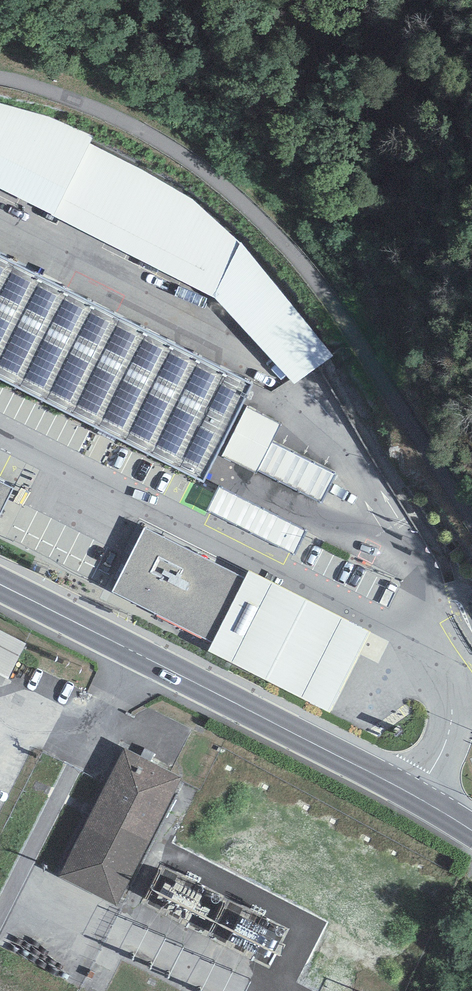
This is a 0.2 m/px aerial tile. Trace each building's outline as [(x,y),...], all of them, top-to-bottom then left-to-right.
[(0,103),(0,191),(215,298),(294,385),(333,357),(242,243),(192,198),(93,144),(94,135),(52,117),(0,103)] [(0,261),(0,382),(204,486),(253,390),(0,261)] [(338,464),(276,442),(285,417),(247,403),(228,456),(328,492),(338,464)] [(297,549),(309,524),(224,482),(211,506),(297,549)] [(0,483),(0,518),(14,490),(0,483)] [(249,583),(145,530),(113,594),(216,647),(249,583)] [(249,583),(216,647),(212,655),(331,713),(370,631),(253,574),(249,583)] [(9,686),(26,654),(0,641),(0,681),(9,686)] [(179,770),(127,744),(63,875),(116,901),(179,770)]
